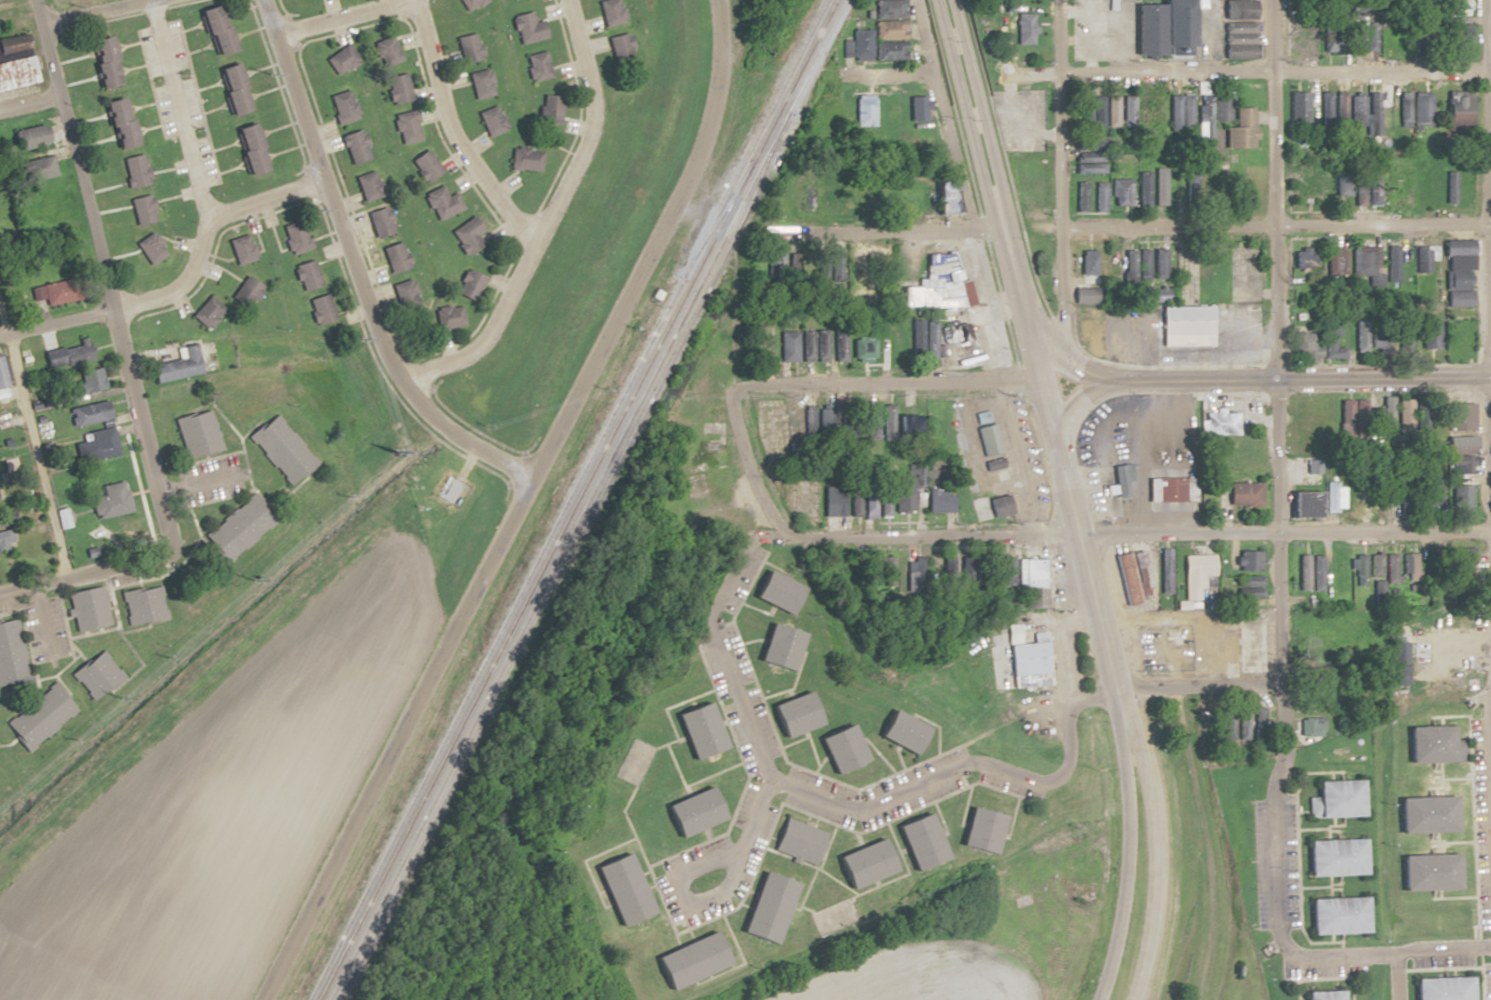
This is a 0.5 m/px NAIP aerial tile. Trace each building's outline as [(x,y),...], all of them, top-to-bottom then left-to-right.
[(462,13),(488,2),(487,0),(456,0),(462,13)] [(604,28),(624,22),(618,0),(603,0),(596,2),(604,28)] [(1466,17),(1466,0),(1444,0),(1444,17),(1466,17)] [(903,1),(873,1),(873,18),(903,18),(903,1)] [(1254,1),(1222,1),(1222,21),(1254,21),(1254,1)] [(231,51),(218,5),(197,11),(210,57),(231,51)] [(1174,37),(1174,47),(1187,47),(1187,6),(1176,6),(1176,16),(1167,16),(1167,37),(1174,37)] [(546,38),(541,21),(533,23),(529,12),(509,18),(518,46),(546,38)] [(1016,45),(1033,45),(1033,14),(1016,14),(1016,45)] [(903,40),(903,21),(872,21),(872,40),(903,40)] [(1254,23),(1222,23),(1222,46),(1254,46),(1254,23)] [(1364,52),(1376,52),(1376,25),(1364,25),(1364,52)] [(1467,49),(1467,25),(1444,25),(1444,49),(1467,49)] [(613,70),(634,65),(626,33),(605,38),(613,70)] [(868,57),(868,33),(857,33),(857,57),(868,57)] [(480,60),(475,34),(455,38),(461,64),(480,60)] [(96,88),(119,84),(110,37),(87,41),(96,88)] [(400,63),(393,37),(373,42),(380,69),(400,63)] [(873,61),(903,61),(903,44),(873,44),(873,61)] [(324,59),(335,76),(357,62),(346,45),(324,59)] [(523,57),(530,83),(550,78),(544,52),(523,57)] [(248,110),(234,63),(214,69),(229,116),(248,110)] [(30,79),(42,83),(45,73),(34,69),(30,79)] [(473,101),(494,96),(488,69),(467,74),(473,101)] [(390,105),(411,100),(404,73),(383,79),(390,105)] [(327,97),(337,126),(359,118),(349,90),(327,97)] [(1377,122),(1389,122),(1389,92),(1377,92),(1377,122)] [(1306,93),(1288,93),(1288,124),(1306,124),(1306,93)] [(1444,93),(1444,128),(1467,128),(1467,93),(1444,93)] [(1329,94),(1316,94),(1316,124),(1329,124),(1329,94)] [(1344,124),(1344,94),(1334,94),(1334,124),(1344,124)] [(536,122),(558,125),(561,98),(540,95),(536,122)] [(856,126),(874,126),(874,95),(856,95),(856,126)] [(1211,139),(1211,122),(1225,122),(1225,99),(1211,99),(1211,95),(1197,95),(1197,139),(1211,139)] [(1191,96),(1169,96),(1169,131),(1191,131),(1191,96)] [(134,144),(122,97),(102,102),(113,149),(134,144)] [(909,122),(925,122),(925,97),(909,97),(909,122)] [(1079,101),(1079,129),(1116,129),(1116,97),(1103,97),(1103,103),(1093,103),(1093,100),(1079,101)] [(1122,127),(1134,127),(1134,97),(1122,97),(1122,127)] [(1137,131),(1147,131),(1147,97),(1137,97),(1137,131)] [(1162,97),(1150,97),(1150,124),(1162,124),(1162,97)] [(1363,97),(1351,97),(1351,124),(1363,124),(1363,97)] [(1430,101),(1410,101),(1410,127),(1430,127),(1430,101)] [(1397,123),(1408,123),(1407,103),(1397,103),(1397,123)] [(486,138),(506,131),(496,105),(477,113),(486,138)] [(1253,149),(1253,109),(1233,109),(1233,128),(1224,128),(1224,149),(1253,149)] [(412,110),(391,117),(400,146),(421,139),(412,110)] [(246,175),(267,169),(253,123),(232,129),(246,175)] [(15,152),(48,143),(43,124),(10,133),(15,152)] [(371,157),(359,129),(339,138),(351,166),(371,157)] [(1099,141),(1074,141),(1074,174),(1099,174),(1099,141)] [(509,171),(540,171),(540,149),(509,149),(509,171)] [(439,173),(427,150),(408,159),(420,183),(439,173)] [(127,189),(149,185),(144,154),(122,158),(127,189)] [(18,162),(21,182),(54,176),(50,156),(18,162)] [(352,179),(364,203),(382,195),(371,170),(352,179)] [(1444,173),(1444,204),(1455,204),(1455,173),(1444,173)] [(1333,196),(1348,196),(1348,175),(1333,175),(1333,196)] [(1348,181),(1355,206),(1365,203),(1358,178),(1348,181)] [(1111,207),(1131,207),(1131,179),(1111,179),(1111,207)] [(952,182),(932,182),(932,215),(952,215),(952,182)] [(1075,183),(1075,213),(1087,213),(1087,183),(1075,183)] [(1104,213),(1104,183),(1093,183),(1093,213),(1104,213)] [(461,209),(453,193),(445,197),(439,186),(422,194),(436,221),(461,209)] [(155,221),(150,195),(129,199),(134,225),(155,221)] [(366,213),(374,238),(393,232),(385,207),(366,213)] [(464,255),(480,245),(473,235),(480,231),(470,216),(448,232),(464,255)] [(279,229),(292,256),(311,247),(297,219),(279,229)] [(152,232),(134,243),(149,266),(166,254),(152,232)] [(256,258),(245,233),(225,242),(236,267),(256,258)] [(1469,239),(1442,240),(1445,308),(1471,307),(1469,239)] [(379,249),(389,274),(408,266),(399,241),(379,249)] [(1326,276),(1343,276),(1343,247),(1326,247),(1326,276)] [(1354,247),(1354,278),(1376,278),(1376,247),(1354,247)] [(1151,279),(1165,279),(1165,249),(1151,249),(1151,279)] [(1311,271),(1311,249),(1291,249),(1291,271),(1311,271)] [(1429,249),(1412,249),(1412,272),(1429,273),(1429,249)] [(1133,250),(1122,250),(1122,279),(1133,279),(1133,250)] [(1147,250),(1137,250),(1137,279),(1147,279),(1147,250)] [(857,282),(857,253),(846,253),(846,282),(857,282)] [(1094,274),(1094,257),(1077,257),(1077,274),(1094,274)] [(292,266),(299,292),(319,286),(312,260),(292,266)] [(471,302),(483,278),(463,269),(452,293),(471,302)] [(916,307),(970,306),(969,281),(954,281),(954,270),(925,271),(925,279),(915,279),(916,307)] [(261,289),(245,276),(227,296),(243,310),(261,289)] [(391,285),(398,311),(418,306),(410,279),(391,285)] [(45,286),(47,304),(78,301),(76,283),(45,286)] [(1072,302),(1093,302),(1093,287),(1072,287),(1072,302)] [(1137,287),(1137,302),(1170,302),(1170,287),(1137,287)] [(305,301),(314,325),(335,317),(326,293),(305,301)] [(189,316),(204,329),(223,309),(208,296),(189,316)] [(1159,306),(1159,346),(1209,346),(1209,306),(1159,306)] [(433,327),(460,327),(460,308),(433,308),(433,327)] [(1342,359),(1342,346),(1335,346),(1335,317),(1322,317),(1322,359),(1342,359)] [(1419,350),(1437,350),(1437,319),(1419,319),(1419,350)] [(933,357),(933,321),(922,321),(922,357),(933,357)] [(1354,355),(1388,355),(1388,329),(1368,329),(1368,322),(1354,322),(1354,355)] [(1301,357),(1301,363),(1317,362),(1315,330),(1292,331),(1293,358),(1301,357)] [(796,331),(779,331),(779,361),(796,361),(796,331)] [(825,361),(825,331),(800,331),(800,361),(825,361)] [(844,332),(832,332),(832,360),(844,360),(844,332)] [(872,336),(852,336),(852,361),(872,361),(872,336)] [(49,367),(91,363),(89,338),(78,339),(78,346),(47,348),(49,367)] [(196,345),(181,348),(183,359),(149,365),(152,383),(202,373),(196,345)] [(78,372),(81,388),(63,391),(64,402),(76,400),(75,395),(103,390),(99,368),(78,372)] [(1379,407),(1367,407),(1367,431),(1389,431),(1389,397),(1379,397),(1379,407)] [(1396,399),(1396,426),(1411,426),(1411,399),(1396,399)] [(68,409),(72,428),(110,418),(105,400),(68,409)] [(1338,427),(1362,427),(1362,400),(1338,400),(1338,427)] [(1444,402),(1444,454),(1472,454),(1472,402),(1444,402)] [(1416,403),(1416,425),(1427,425),(1427,403),(1416,403)] [(874,405),(863,405),(863,437),(874,437),(874,405)] [(879,405),(879,439),(890,439),(890,405),(879,405)] [(1321,429),(1330,429),(1330,406),(1321,406),(1321,429)] [(990,410),(973,413),(983,470),(1000,467),(990,410)] [(219,451),(210,411),(174,418),(183,458),(219,451)] [(1236,435),(1236,413),(1203,413),(1203,435),(1236,435)] [(248,433),(283,485),(312,465),(278,414),(248,433)] [(916,435),(916,414),(894,414),(894,435),(916,435)] [(72,444),(75,462),(116,455),(111,429),(81,434),(83,441),(72,444)] [(1445,474),(1470,474),(1470,456),(1445,456),(1445,474)] [(1127,464),(1112,464),(1112,494),(1127,494),(1127,464)] [(910,477),(893,477),(893,511),(910,511),(910,477)] [(1192,477),(1145,477),(1145,501),(1192,501),(1192,477)] [(99,487),(100,495),(89,498),(94,520),(130,511),(122,481),(99,487)] [(1416,481),(1417,509),(1434,508),(1433,481),(1416,481)] [(1260,482),(1225,482),(1225,505),(1260,505),(1260,482)] [(1468,483),(1447,483),(1447,509),(1468,509),(1468,483)] [(843,516),(843,486),(821,486),(821,516),(843,516)] [(887,516),(887,488),(872,488),(872,486),(850,486),(850,516),(887,516)] [(1326,487),(1326,507),(1342,507),(1342,487),(1326,487)] [(924,490),(924,512),(950,512),(950,490),(924,490)] [(1287,490),(1287,516),(1315,516),(1315,490),(1287,490)] [(1010,512),(1005,493),(986,499),(991,518),(1010,512)] [(199,534),(222,563),(273,523),(251,494),(199,534)] [(11,546),(4,516),(0,517),(0,549),(11,546)] [(1139,550),(1114,554),(1122,604),(1147,600),(1139,550)] [(1233,570),(1258,570),(1258,550),(1233,550),(1233,570)] [(1393,552),(1381,553),(1382,583),(1394,583),(1393,552)] [(1377,575),(1377,553),(1366,553),(1366,575),(1377,575)] [(1400,553),(1400,582),(1414,582),(1414,553),(1400,553)] [(1320,555),(1307,555),(1307,554),(1295,554),(1296,589),(1320,589),(1320,555)] [(1362,554),(1348,554),(1348,585),(1362,585),(1362,554)] [(1181,555),(1182,600),(1200,600),(1200,575),(1211,575),(1211,555),(1181,555)] [(1010,556),(990,556),(990,585),(1010,585),(1010,556)] [(906,560),(906,579),(922,579),(922,560),(906,560)] [(749,598),(791,615),(802,587),(761,570),(749,598)] [(1259,576),(1235,576),(1235,595),(1259,595),(1259,576)] [(108,623),(100,585),(66,592),(74,630),(108,623)] [(124,623),(161,620),(158,586),(120,590),(124,623)] [(1260,671),(1260,609),(1235,609),(1235,671),(1260,671)] [(1426,633),(1437,633),(1437,610),(1426,610),(1426,633)] [(0,620),(0,685),(27,681),(16,617),(0,620)] [(1445,632),(1468,632),(1468,617),(1445,617),(1445,632)] [(788,671),(800,632),(766,622),(754,661),(788,671)] [(1044,641),(1006,644),(1008,676),(1046,673),(1044,641)] [(1404,641),(1388,641),(1388,685),(1404,685),(1404,641)] [(1409,662),(1425,662),(1425,641),(1409,641),(1409,662)] [(90,700),(121,675),(99,648),(68,674),(90,700)] [(1301,666),(1301,683),(1326,683),(1326,666),(1301,666)] [(75,712),(53,683),(1,721),(23,750),(75,712)] [(768,703),(778,736),(815,726),(805,692),(768,703)] [(689,759),(724,747),(708,700),(673,713),(689,759)] [(911,754),(925,728),(887,708),(873,735),(911,754)] [(1323,718),(1298,718),(1298,737),(1323,737),(1323,718)] [(815,737),(831,773),(863,759),(846,723),(815,737)] [(1403,726),(1404,763),(1463,761),(1463,740),(1449,740),(1449,725),(1403,726)] [(1306,797),(1306,817),(1357,816),(1357,780),(1313,781),(1313,797),(1306,797)] [(723,818),(711,786),(661,804),(673,837),(723,818)] [(1395,797),(1395,833),(1451,832),(1451,796),(1395,797)] [(965,807),(956,846),(991,854),(1000,815),(965,807)] [(942,859),(928,812),(894,823),(908,869),(942,859)] [(824,833),(781,817),(769,850),(812,866),(824,833)] [(891,872),(879,839),(832,856),(844,889),(891,872)] [(1304,875),(1360,875),(1360,839),(1304,839),(1304,875)] [(649,913),(627,852),(592,865),(614,925),(649,913)] [(1397,854),(1397,890),(1453,890),(1453,854),(1397,854)] [(772,945),(793,883),(758,871),(736,932),(772,945)] [(1305,898),(1306,934),(1362,933),(1361,897),(1305,898)] [(724,965),(711,932),(651,957),(664,989),(724,965)] [(1467,977),(1411,978),(1411,999),(1467,999),(1467,977)] [(1301,999),(1338,999),(1338,991),(1301,991),(1301,999)]
